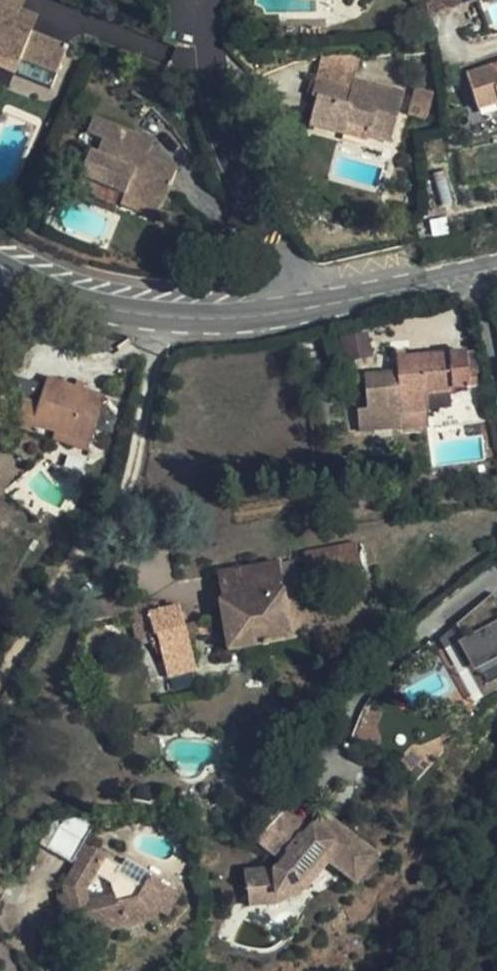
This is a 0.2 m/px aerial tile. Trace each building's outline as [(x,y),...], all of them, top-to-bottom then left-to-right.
[(1,0),(0,0),(0,67),(51,88),(68,46),(31,31),(14,24),(20,8),(19,7),(1,0)] [(448,0),(429,0),(433,15),(451,8),(448,0)] [(451,8),(472,0),(448,0),(451,8)] [(38,16),(20,8),(14,24),(31,31),(38,16)] [(322,58),(315,78),(350,88),(353,79),(360,56),(322,58)] [(466,73),(476,108),(496,102),(496,64),(466,73)] [(350,88),(315,78),(315,80),(311,94),(311,95),(316,97),(309,124),(343,133),(347,122),(368,127),(366,136),(367,136),(389,142),(404,93),(353,79),(350,88)] [(426,118),(433,92),(415,88),(408,113),(426,118)] [(124,194),(161,209),(172,182),(161,177),(167,162),(147,154),(134,148),(139,135),(94,116),(86,132),(103,139),(97,154),(90,151),(80,175),(124,194)] [(363,149),(367,136),(366,136),(368,127),(347,122),(343,133),(341,143),(363,149)] [(153,140),(139,135),(134,148),(147,154),(153,140)] [(161,177),(172,182),(178,167),(167,162),(161,177)] [(157,219),(161,209),(124,194),(120,203),(157,219)] [(465,352),(405,357),(395,358),(396,372),(364,374),(367,407),(358,407),(360,432),(401,429),(401,426),(428,423),(426,394),(453,391),(452,389),(476,387),(474,371),(467,372),(465,352)] [(82,390),(74,387),(46,378),(38,404),(24,399),(14,427),(29,432),(32,424),(54,431),(90,444),(101,410),(105,398),(82,390)] [(124,404),(105,398),(101,410),(121,417),(124,404)] [(90,444),(54,431),(52,440),(87,452),(90,444)] [(341,536),(344,558),(345,569),(395,562),(390,529),(341,536)] [(345,569),(344,558),(307,563),(309,582),(346,577),(345,569)] [(276,643),(303,637),(291,562),(217,575),(225,618),(222,619),(228,653),(277,644),(276,643)] [(133,623),(139,651),(159,646),(167,676),(196,668),(179,607),(172,608),(172,607),(159,610),(157,601),(147,603),(149,612),(150,619),(133,623)] [(132,618),(133,623),(150,619),(149,612),(132,617),(132,618)] [(464,643),(484,691),(496,685),(496,627),(464,643)] [(446,653),(464,643),(458,628),(441,641),(446,653)] [(309,825),(286,807),(270,826),(257,837),(284,858),(277,866),(246,869),(249,901),(279,898),(306,882),(327,855),(356,877),(377,851),(333,816),(331,819),(323,830),(312,821),(309,825)] [(320,811),(312,821),(323,830),(331,819),(320,811)] [(90,831),(64,819),(62,818),(61,821),(49,846),(75,861),(90,831)] [(121,867),(125,861),(89,842),(67,884),(75,911),(70,913),(76,931),(98,925),(100,930),(158,914),(162,904),(171,910),(183,886),(153,870),(147,881),(121,867)]
